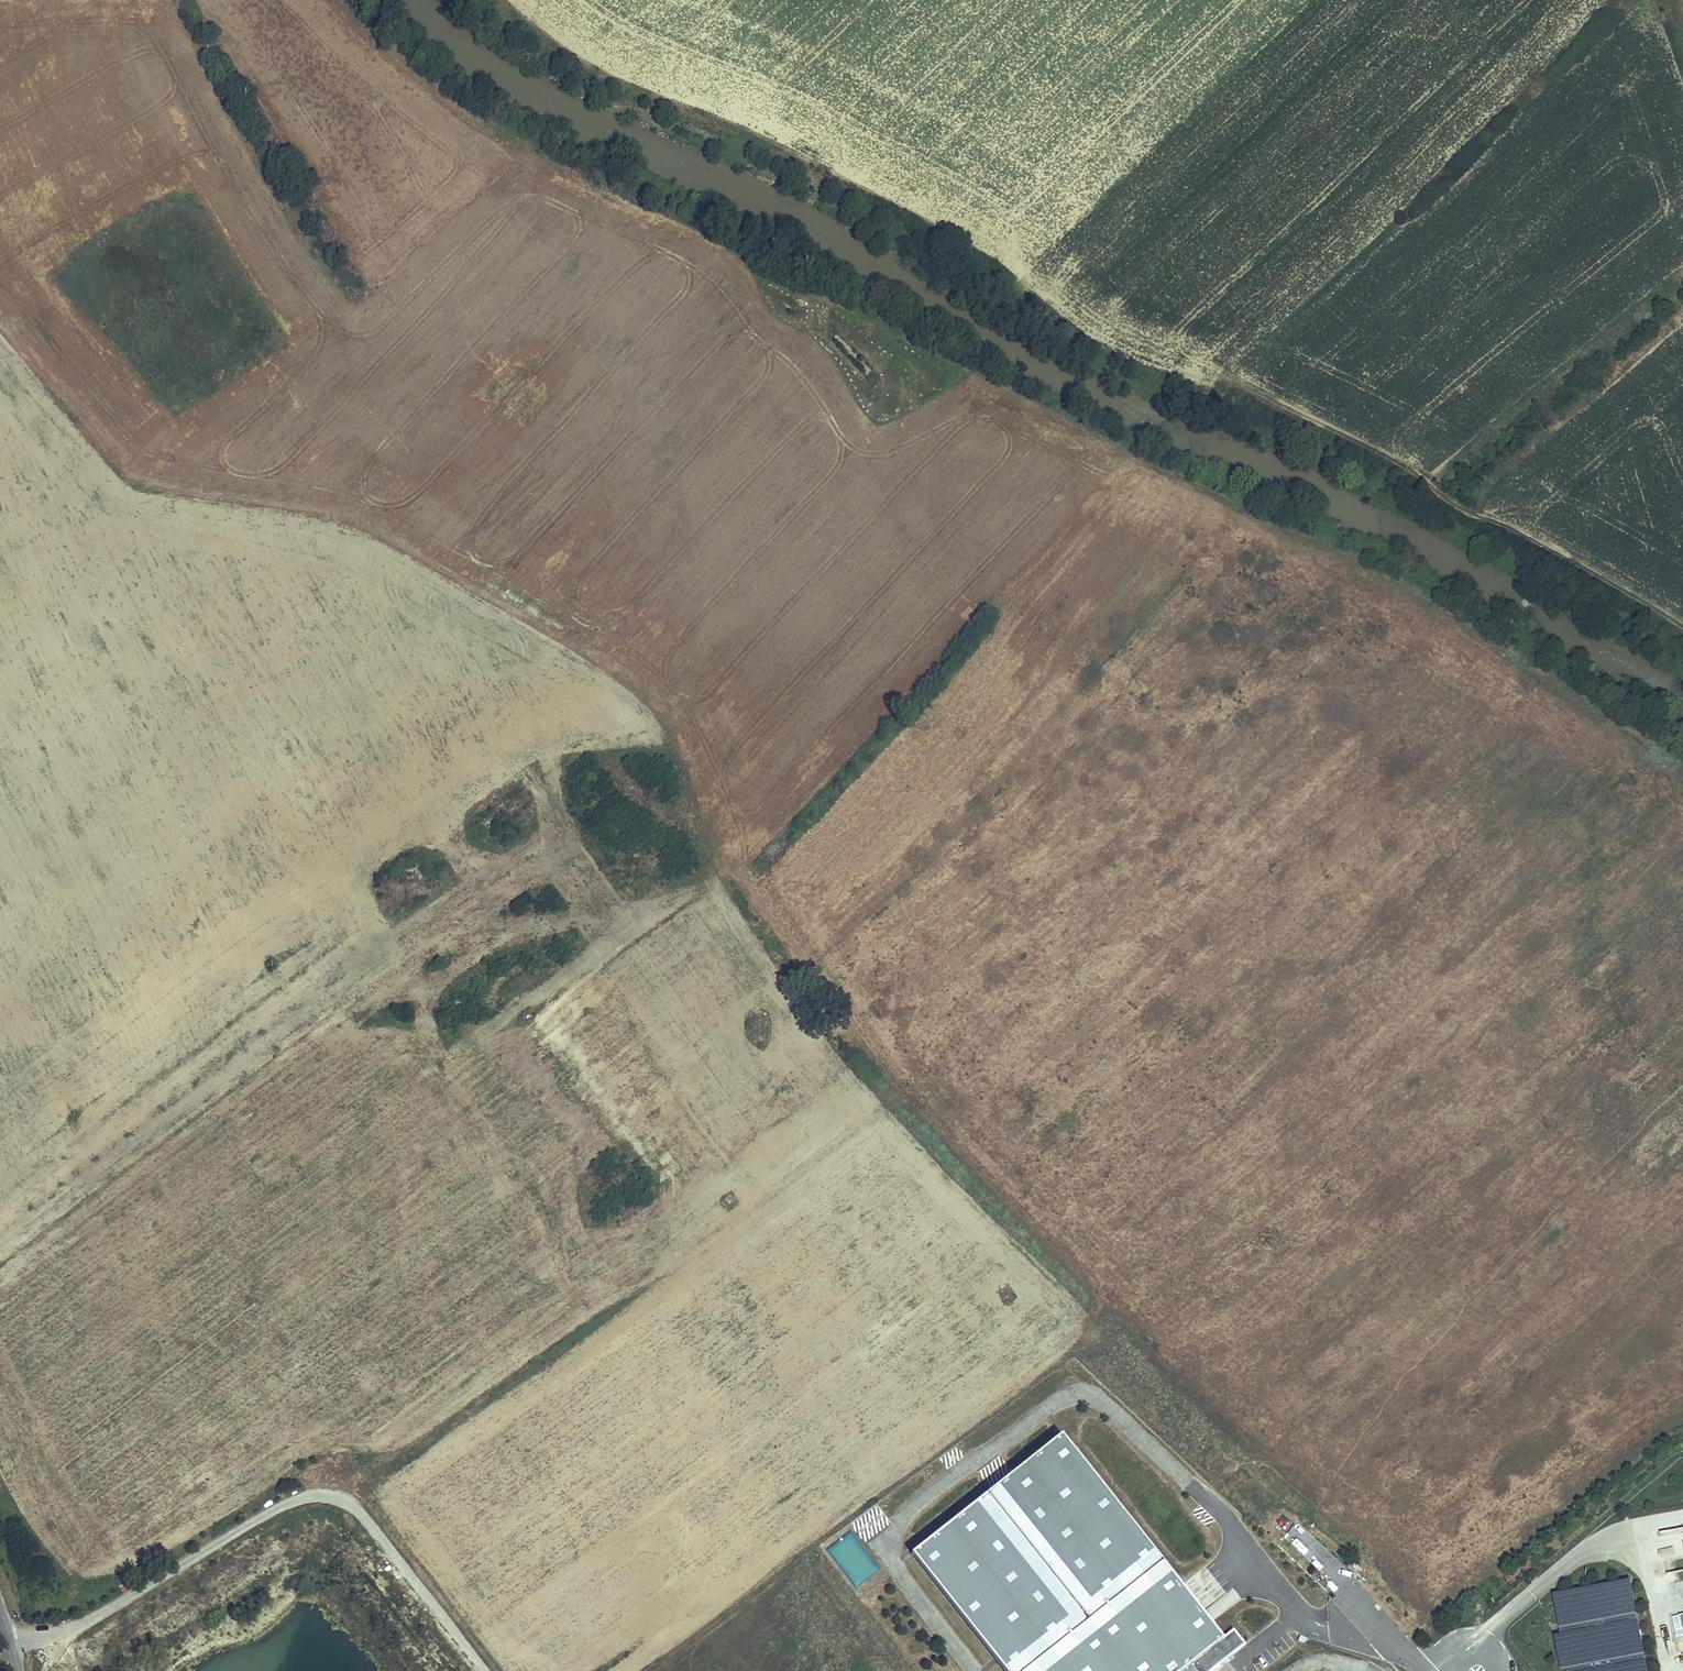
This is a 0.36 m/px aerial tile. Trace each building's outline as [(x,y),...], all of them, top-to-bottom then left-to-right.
[(1061,1436),(911,1554),(1003,1670),(1211,1670),(1245,1644),(1233,1630),(1221,1639),(1061,1436)] [(824,1548),(855,1587),(879,1569),(848,1529),(824,1548)] [(1673,1614),(1677,1634),(1682,1633),(1682,1611),(1679,1612),(1679,1613),(1673,1614)]
